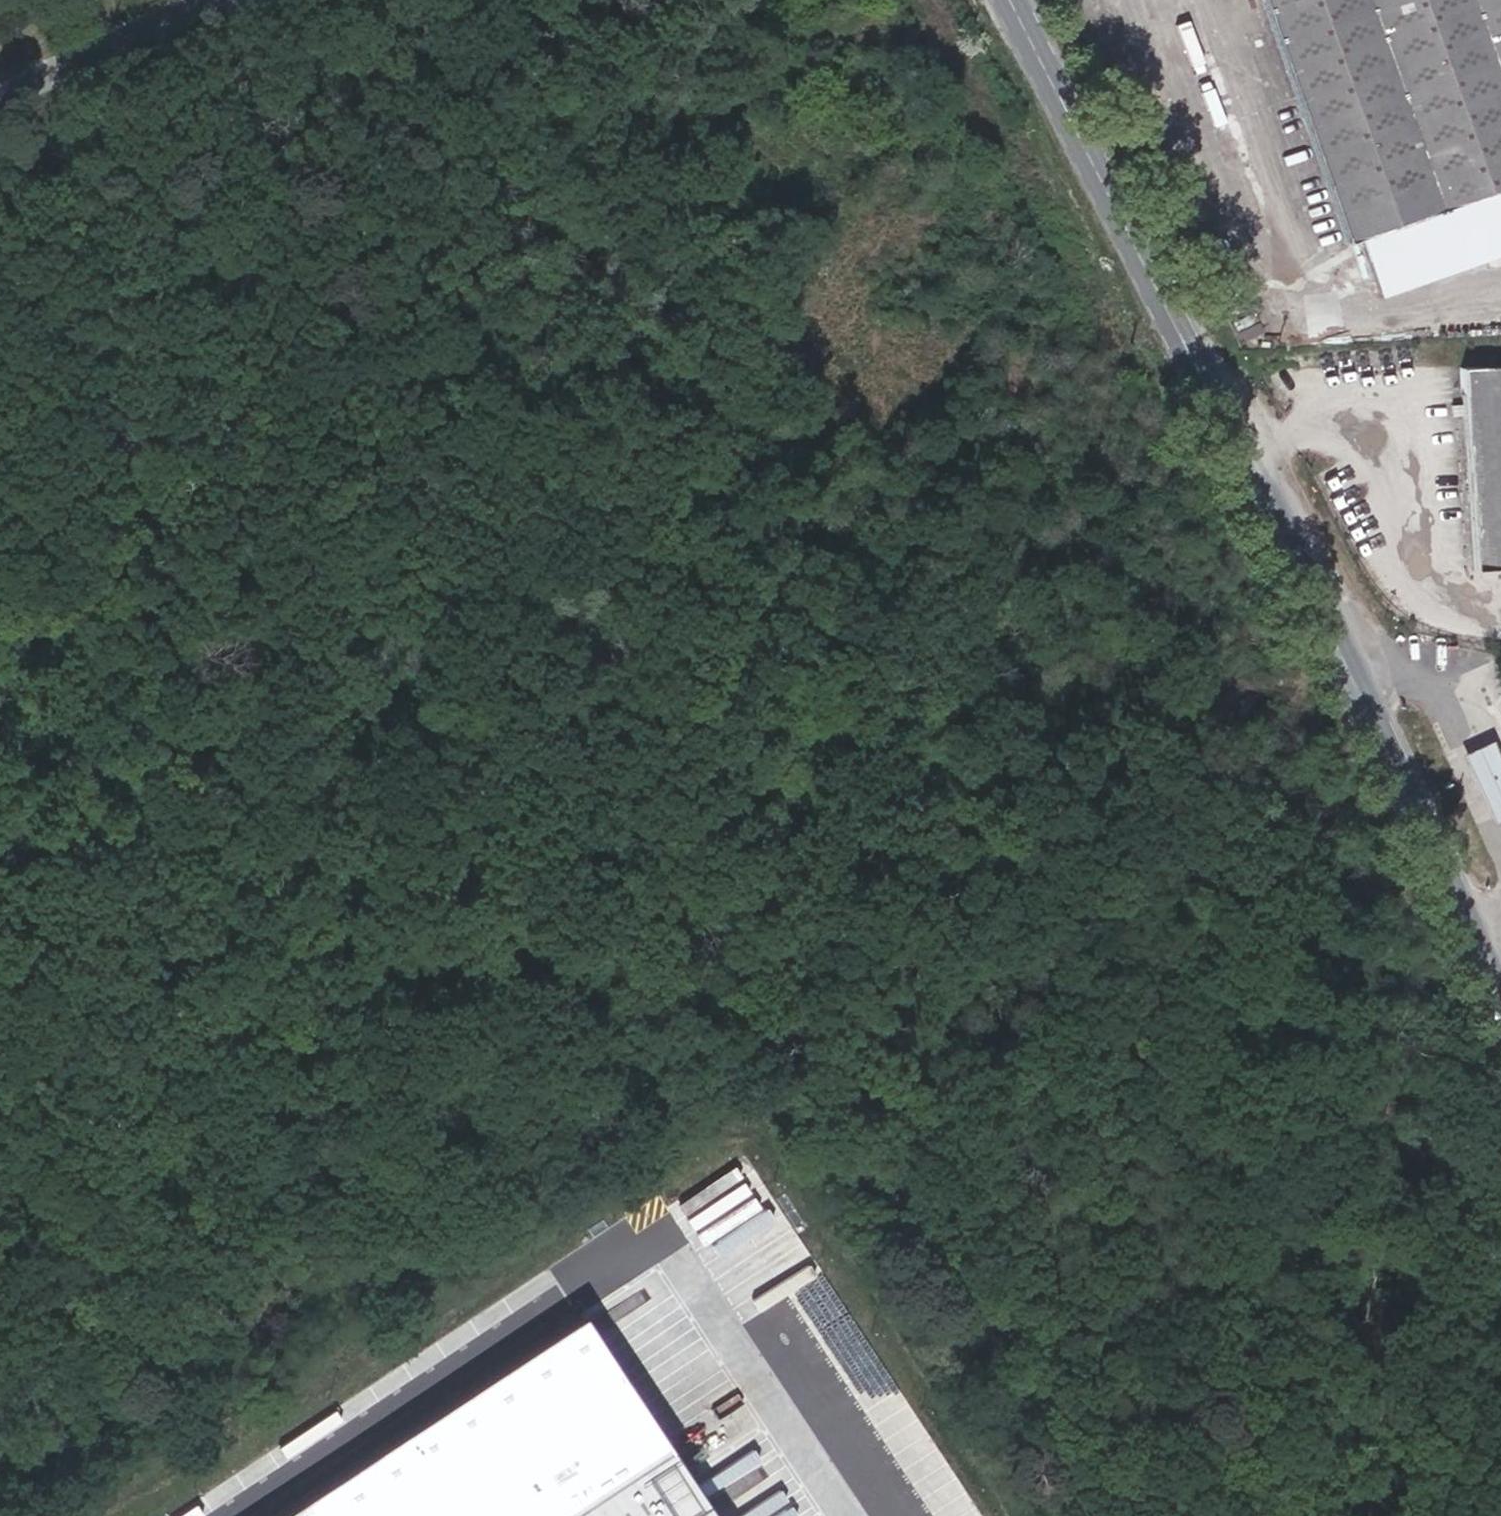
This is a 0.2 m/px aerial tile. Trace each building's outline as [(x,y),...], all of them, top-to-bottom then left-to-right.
[(1358,247),(1500,197),(1500,0),(1272,0),(1358,247)] [(1460,368),(1473,569),(1500,568),(1500,365),(1460,368)] [(1491,740),(1461,754),(1492,823),(1500,819),(1500,762),(1491,740)] [(579,1315),(273,1515),(712,1515),(579,1315)]
